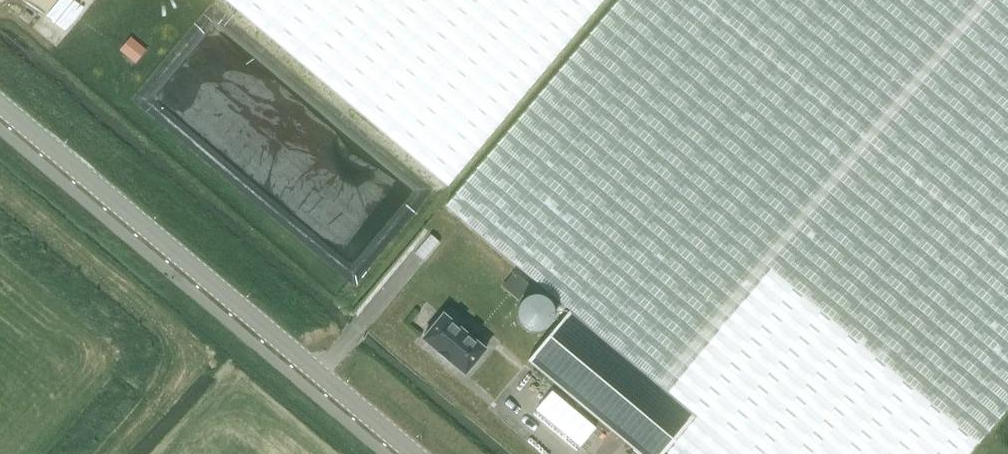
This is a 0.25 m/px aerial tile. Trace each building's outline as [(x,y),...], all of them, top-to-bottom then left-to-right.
[(447,186),(456,176),(603,0),(225,0),(447,186)] [(695,413),(662,453),(968,453),(1007,407),(1007,0),(618,0),(445,206),(569,311),(695,413)] [(136,61),(148,48),(132,34),(120,48),(136,61)] [(548,299),(539,311),(554,323),(563,310),(548,299)] [(695,413),(569,311),(527,361),(639,453),(662,453),(695,413)] [(442,314),(422,339),(464,375),(485,350),(460,329),(465,322),(452,312),(447,318),(442,314)] [(546,396),(535,409),(579,447),(595,428),(551,391),(546,396)]
